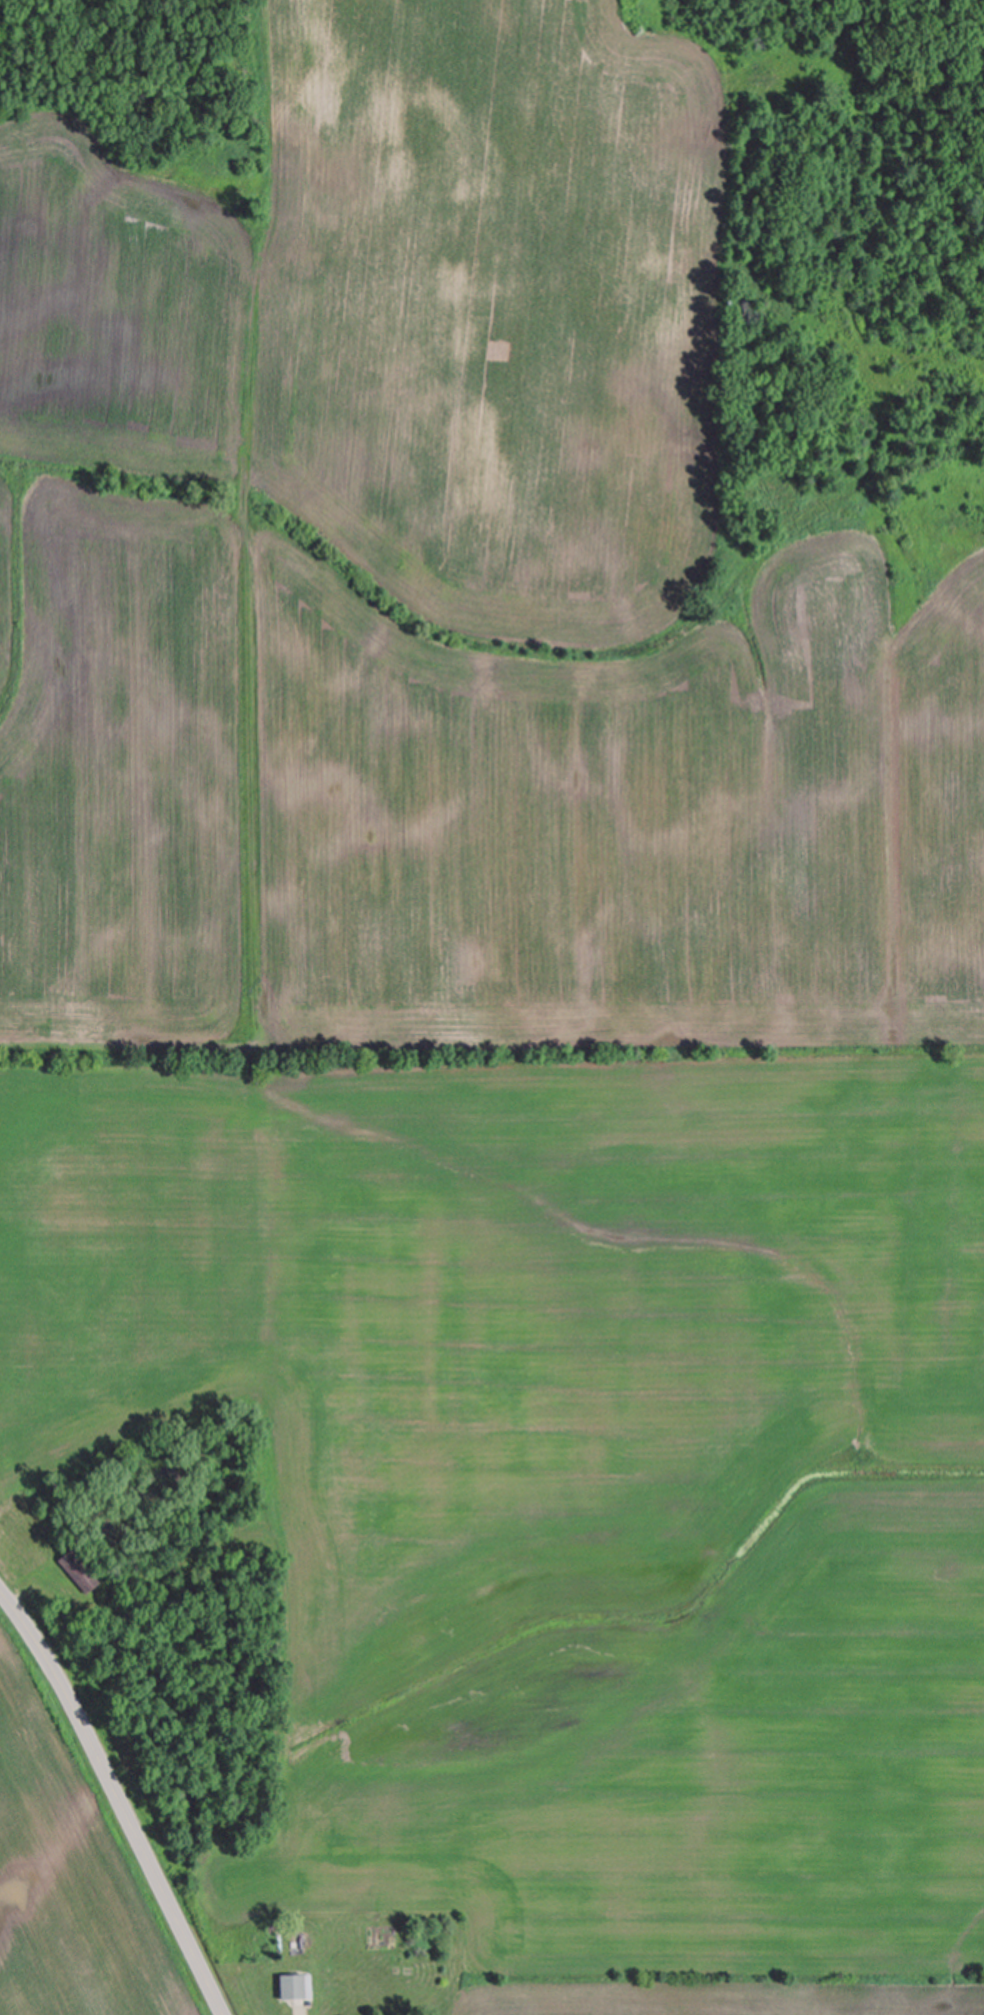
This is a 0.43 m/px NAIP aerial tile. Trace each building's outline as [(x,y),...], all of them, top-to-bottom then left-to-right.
[(100,1582),(70,1545),(54,1558),(84,1595),(100,1582)] [(276,1974),(276,1999),(309,1999),(309,1974),(276,1974)]
